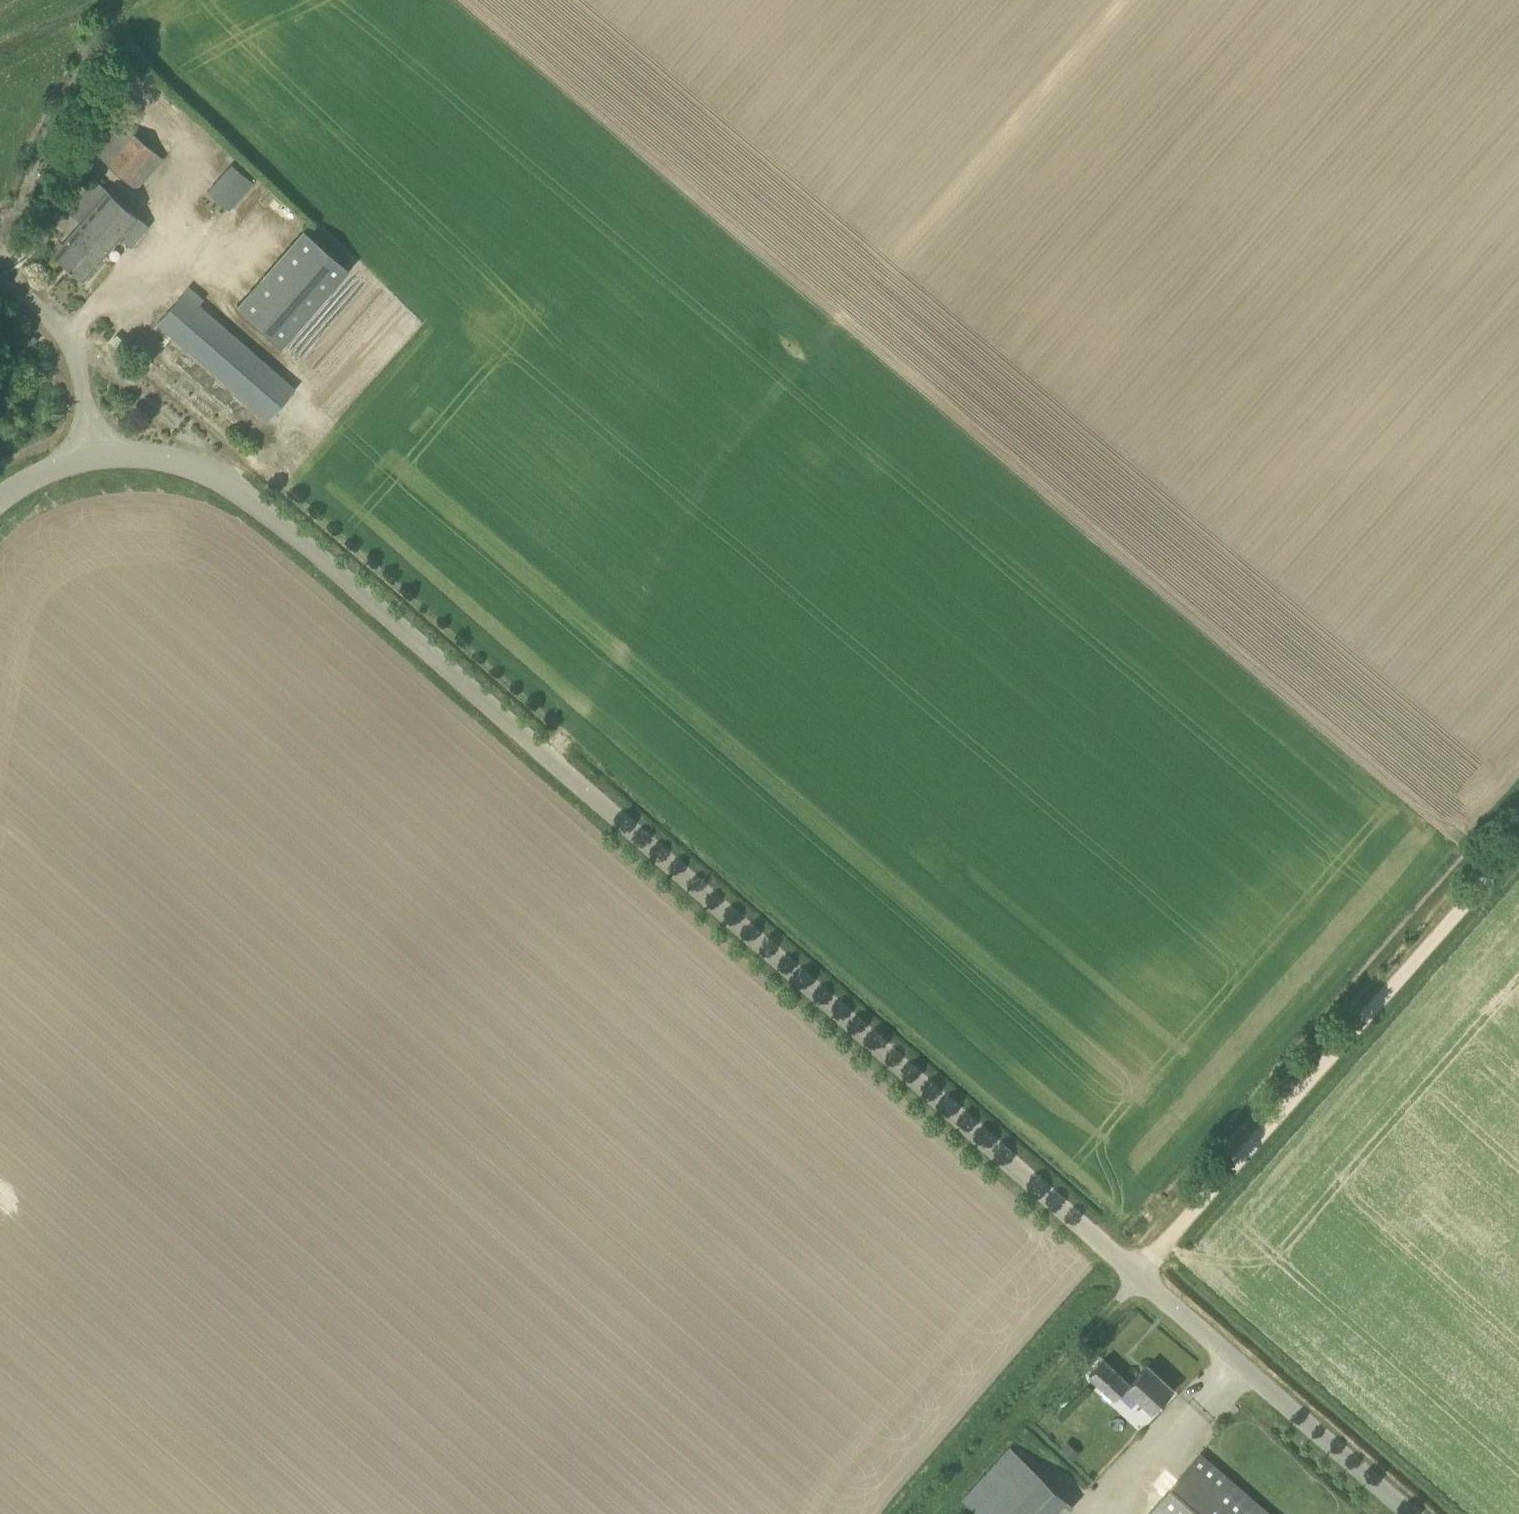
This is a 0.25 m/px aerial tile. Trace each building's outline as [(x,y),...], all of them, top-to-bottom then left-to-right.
[(121,122),(95,152),(137,189),(163,158),(121,122)] [(231,164),(206,190),(229,211),(253,184),(231,164)] [(82,279),(119,236),(131,246),(149,225),(98,181),(70,213),(81,223),(54,254),(82,279)] [(284,344),(351,267),(304,226),(237,303),(284,344)] [(157,323),(267,419),(295,388),(199,304),(204,299),(189,286),(157,323)] [(1090,1375),(1115,1398),(1126,1386),(1152,1411),(1176,1388),(1149,1363),(1132,1382),(1105,1358),(1090,1375)] [(1081,1451),(1068,1440),(1061,1448),(1074,1459),(1081,1451)] [(983,1513),(1065,1513),(1077,1501),(1011,1443),(963,1496),(983,1513)] [(1201,1453),(1148,1513),(1271,1513),(1201,1453)]
